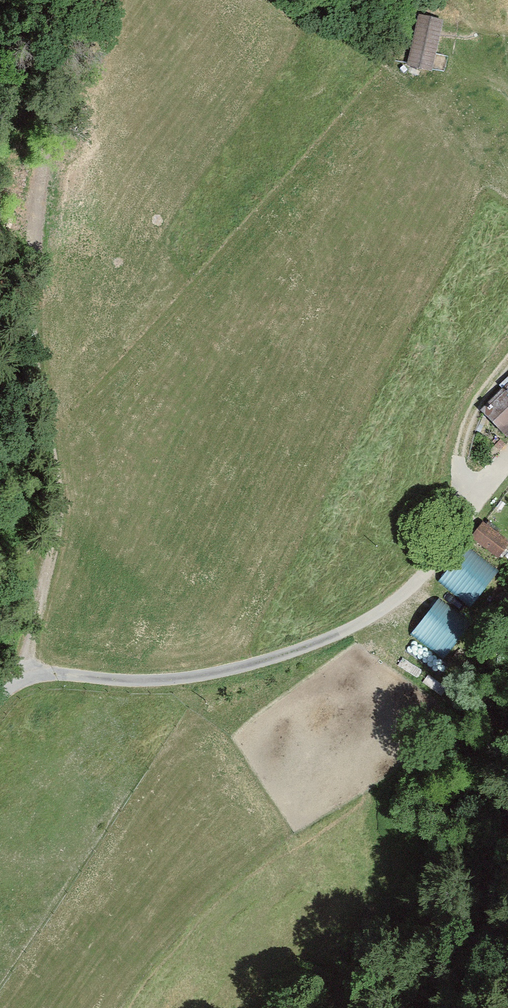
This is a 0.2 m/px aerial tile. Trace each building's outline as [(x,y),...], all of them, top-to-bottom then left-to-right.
[(419,16),(407,67),(432,73),(444,22),(419,16)] [(473,411),(499,438),(507,430),(507,378),(473,411)] [(473,534),(502,556),(507,545),(507,539),(484,521),(473,534)] [(467,544),(439,575),(472,603),(498,568),(467,544)] [(440,597),(415,633),(450,658),(482,627),(440,597)]
